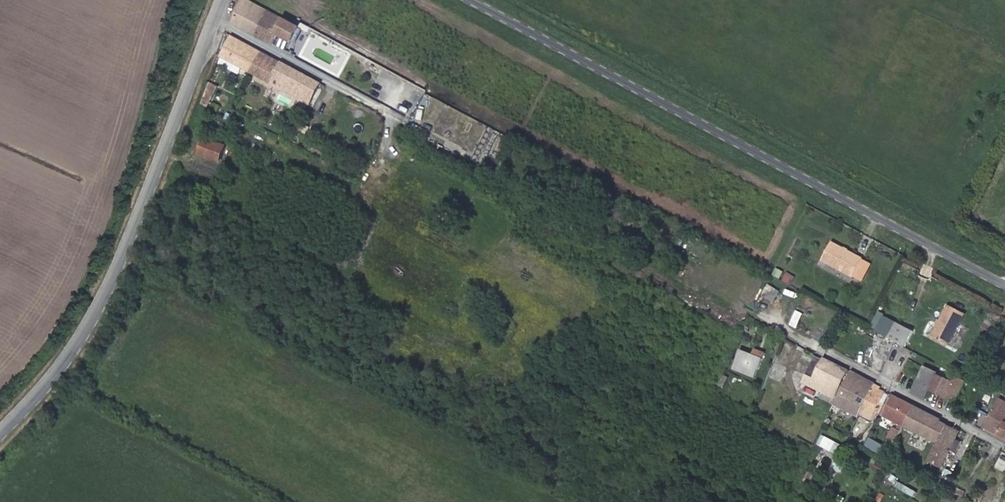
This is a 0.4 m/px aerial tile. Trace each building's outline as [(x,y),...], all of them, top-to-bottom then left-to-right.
[(252,32),(262,10),(245,1),(235,23),(252,32)] [(299,30),(262,10),(252,32),(272,43),(278,32),(293,40),(299,30)] [(297,55),(339,77),(351,53),(309,31),(297,55)] [(225,56),(250,69),(260,52),(234,38),(225,56)] [(260,52),(250,69),(269,80),(272,76),(285,83),(283,88),(310,102),(320,83),(260,52)] [(208,106),(219,85),(211,80),(202,103),(208,106)] [(422,93),(407,118),(417,124),(432,98),(422,93)] [(221,161),(226,146),(207,138),(201,153),(221,161)] [(821,257),(853,274),(863,256),(831,239),(821,257)] [(783,281),(791,285),(795,277),(788,273),(783,281)] [(769,286),(764,295),(774,301),(779,292),(769,286)] [(964,314),(947,305),(935,329),(931,336),(949,345),(964,314)] [(795,311),(788,326),(796,329),(802,314),(795,311)] [(876,313),(869,327),(876,331),(883,316),(876,313)] [(881,333),(897,341),(906,346),(913,331),(888,318),(881,333)] [(763,358),(741,350),(734,369),(756,376),(763,358)] [(754,354),(763,358),(765,353),(756,350),(754,354)] [(805,381),(836,396),(847,371),(823,359),(822,361),(815,358),(805,381)] [(925,397),(929,390),(937,373),(924,367),(913,390),(925,397)] [(836,400),(860,413),(875,384),(851,372),(836,400)] [(937,373),(929,390),(954,401),(964,382),(958,379),(956,382),(937,373)] [(729,379),(723,375),(719,384),(725,387),(729,379)] [(995,388),(978,379),(974,386),(991,396),(995,388)] [(875,384),(860,413),(872,419),(886,393),(879,390),(881,387),(875,384)] [(904,425),(915,405),(896,395),(885,416),(904,425)] [(998,435),(1004,421),(1004,405),(999,402),(985,428),(998,435)] [(938,443),(947,423),(942,419),(941,419),(915,405),(904,425),(938,443)] [(783,419),(781,428),(790,430),(792,421),(783,419)] [(938,443),(929,460),(943,467),(960,430),(947,423),(938,443)] [(821,435),(816,445),(835,455),(840,445),(821,435)] [(881,475),(886,467),(878,462),(873,470),(881,475)] [(926,465),(922,474),(949,488),(953,479),(926,465)]
